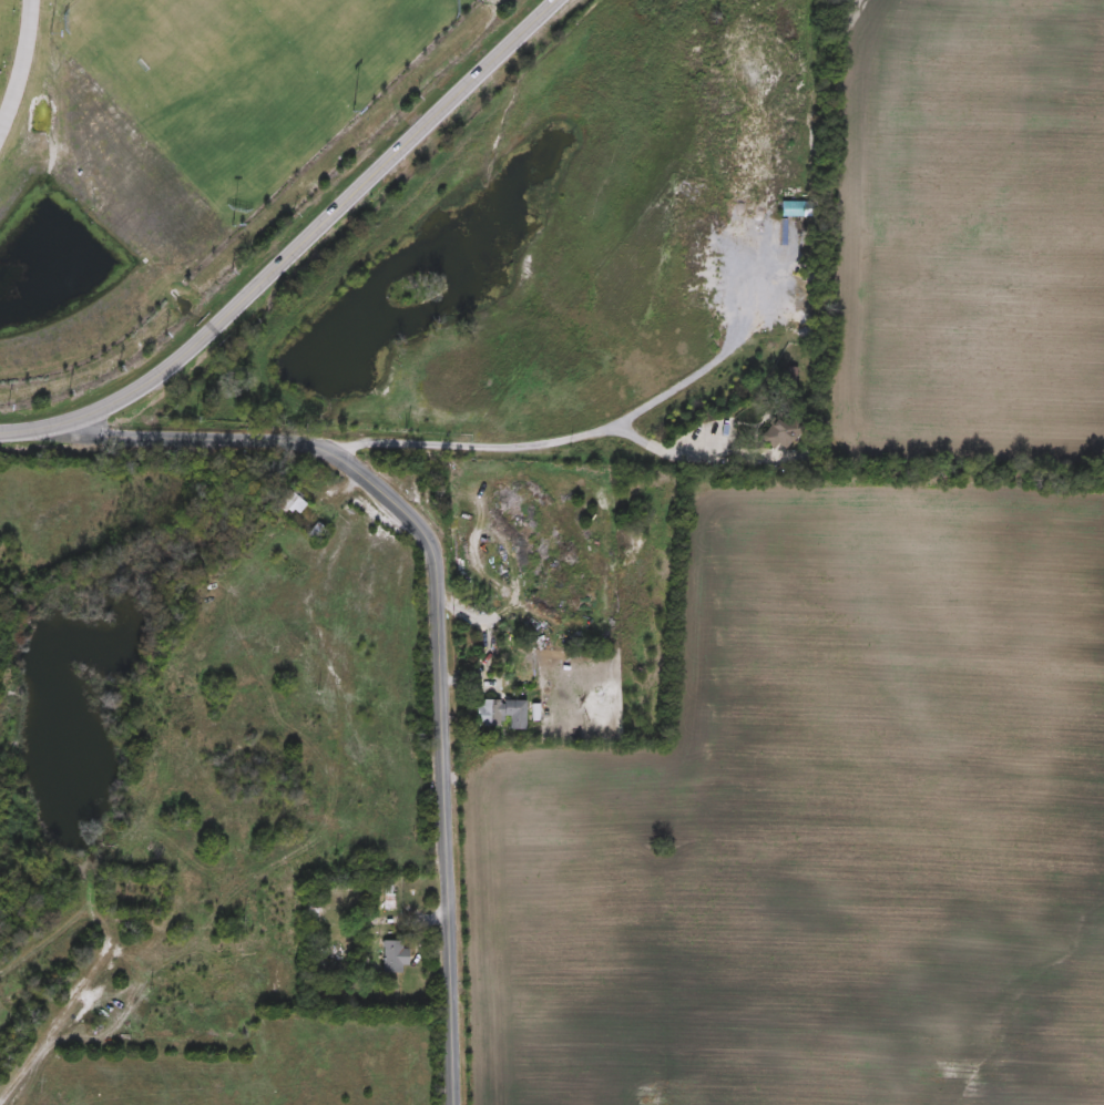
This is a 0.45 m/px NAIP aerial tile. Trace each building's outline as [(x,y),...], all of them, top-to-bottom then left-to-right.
[(777,217),(777,203),(803,203),(803,217),(777,217)] [(801,362),(801,380),(787,380),(787,362),(801,362)] [(795,432),(773,454),(756,437),(777,416),(795,432)] [(306,507),(293,520),(275,502),(288,489),(306,507)] [(473,727),(473,703),(500,703),(500,727),(473,727)] [(393,910),(379,910),(379,886),(393,886),(393,910)] [(319,914),(304,918),(301,908),(317,904),(319,914)] [(379,942),(403,942),(403,970),(379,970),(379,942)]
